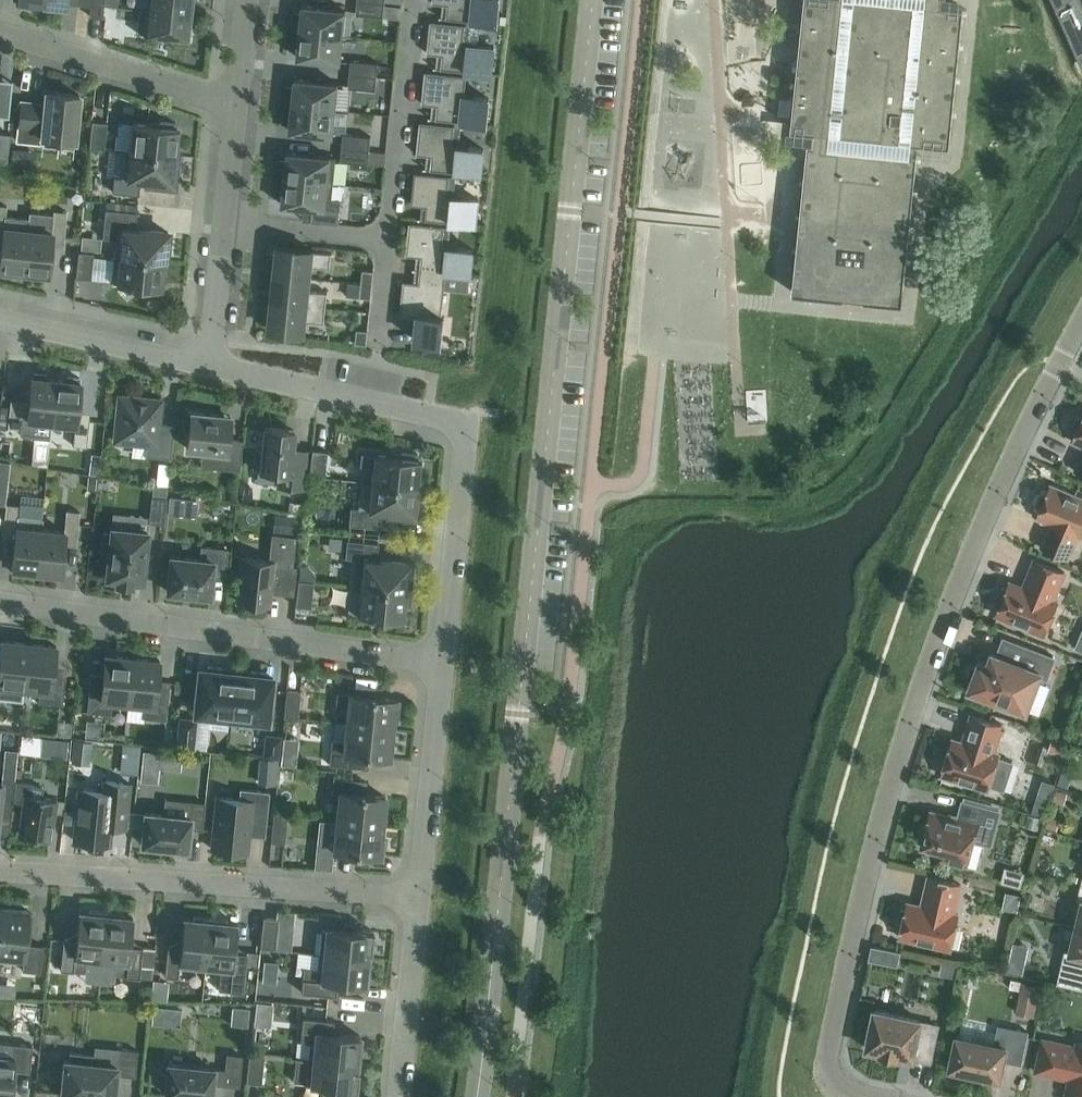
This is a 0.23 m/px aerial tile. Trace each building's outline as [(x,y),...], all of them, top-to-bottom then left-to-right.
[(104,0),(91,0),(89,15),(102,16),(104,0)] [(147,9),(190,14),(191,0),(148,0),(147,9)] [(360,0),(357,0),(356,13),(383,16),(384,3),(360,0)] [(432,2),(447,4),(446,18),(496,23),(499,0),(432,0),(432,2)] [(791,128),(814,130),(813,141),(808,141),(792,291),(901,302),(917,152),(912,152),(913,140),(949,144),(963,6),(940,4),(940,0),(804,0),(791,128)] [(295,13),(293,30),(343,36),(346,10),(302,5),(302,14),(295,13)] [(139,8),(136,32),(145,33),(187,38),(190,14),(147,9),(139,8)] [(430,21),(427,53),(442,54),(441,68),(491,73),(494,47),(463,44),(465,24),(430,21)] [(340,61),(343,36),(293,30),(291,48),(298,48),(297,57),(340,61)] [(350,73),(377,76),(378,62),(351,60),(350,73)] [(422,103),(437,105),(436,119),(486,124),(489,98),(464,95),(466,77),(468,77),(469,75),(425,71),(422,103)] [(377,76),(350,73),(348,87),(375,90),(377,76)] [(287,87),(286,104),(335,109),(338,83),(295,79),(294,87),(287,87)] [(8,117),(11,87),(0,86),(0,116),(8,117)] [(79,94),(46,91),(45,104),(21,101),(17,140),(42,143),(43,137),(74,140),(79,94)] [(335,109),(286,104),(284,121),(290,122),(289,131),(333,135),(335,109)] [(92,120),(89,146),(104,148),(107,121),(92,120)] [(132,123),(129,150),(129,151),(175,156),(178,127),(176,127),(176,123),(160,121),(160,125),(132,123)] [(416,154),(432,155),(430,169),(481,174),(483,148),(452,145),(454,125),(420,121),(416,154)] [(342,147),(369,150),(371,136),(343,133),(342,147)] [(369,150),(342,147),(341,161),(368,163),(369,150)] [(175,161),(175,156),(129,151),(129,150),(124,149),(121,177),(113,176),(112,191),(138,194),(140,180),(172,184),(173,178),(177,178),(179,162),(175,161)] [(280,160),(278,178),(333,183),(336,157),(287,152),(286,161),(280,160)] [(411,204),(426,206),(425,219),(475,225),(478,199),(447,195),(449,175),(415,172),(411,204)] [(319,182),(284,179),(282,207),(316,211),(319,182)] [(23,272),(28,229),(29,229),(30,218),(5,216),(6,205),(0,205),(0,233),(2,234),(0,256),(0,269),(0,271),(0,274),(12,275),(13,271),(23,272)] [(113,254),(165,260),(165,254),(169,254),(171,238),(167,238),(167,231),(135,228),(137,212),(105,208),(102,237),(115,239),(113,254)] [(51,231),(29,229),(28,229),(23,272),(33,273),(33,277),(46,278),(46,274),(48,274),(51,239),(64,240),(67,211),(53,210),(51,231)] [(420,269),(446,272),(446,273),(470,275),(473,249),(442,246),(444,226),(409,222),(406,254),(421,256),(420,269)] [(75,265),(77,239),(67,238),(65,264),(75,265)] [(276,257),(274,274),(309,278),(310,265),(330,267),(331,252),(312,250),(312,249),(278,246),(277,257),(276,257)] [(784,247),(782,268),(793,269),(795,248),(784,247)] [(81,250),(79,275),(93,276),(95,251),(81,250)] [(165,260),(113,254),(110,282),(143,286),(142,290),(159,291),(159,287),(162,288),(165,260)] [(362,269),(361,283),(372,284),(374,270),(362,269)] [(420,269),(419,282),(403,280),(400,313),(417,315),(415,339),(441,342),(443,316),(441,316),(446,273),(446,272),(420,269)] [(274,274),(272,301),(326,307),(327,292),(308,290),(309,278),(274,274)] [(372,284),(361,283),(360,297),(371,298),(372,284)] [(326,307),(272,301),(269,330),(270,330),(271,330),(303,333),(305,320),(324,322),(326,307)] [(366,344),(368,330),(356,329),(355,343),(366,344)] [(10,404),(7,427),(21,428),(20,434),(49,437),(51,421),(52,421),(56,379),(46,378),(46,373),(33,372),(33,376),(32,376),(29,401),(28,406),(10,404)] [(56,379),(52,421),(75,424),(73,445),(86,446),(89,418),(77,417),(80,381),(79,381),(79,377),(67,376),(66,380),(56,379)] [(119,395),(114,441),(146,444),(145,455),(171,458),(174,426),(159,424),(161,400),(119,395)] [(213,451),(211,466),(239,469),(242,440),(227,439),(228,426),(223,425),(224,414),(186,411),(184,429),(189,429),(187,448),(213,451)] [(1077,416),(1072,427),(1075,432),(1071,440),(1081,444),(1081,416),(1077,416)] [(256,449),(253,469),(278,472),(277,485),(303,488),(306,459),(291,457),(293,430),(264,427),(262,450),(256,449)] [(324,477),(327,450),(311,449),(308,475),(324,477)] [(32,450),(31,463),(46,465),(47,452),(32,450)] [(372,466),(371,481),(371,482),(417,487),(420,458),(417,458),(418,454),(402,453),(401,456),(360,452),(359,465),(372,466)] [(8,477),(10,460),(0,459),(0,476),(8,477)] [(157,473),(156,484),(168,485),(168,473),(157,473)] [(88,476),(87,488),(96,489),(97,477),(88,476)] [(358,507),(350,507),(348,525),(380,528),(381,512),(414,515),(415,509),(419,509),(420,493),(416,492),(417,487),(371,482),(371,481),(360,480),(358,507)] [(148,505),(150,485),(137,483),(135,503),(148,505)] [(1049,484),(1046,492),(1040,493),(1036,504),(1040,508),(1036,516),(1053,523),(1050,531),(1048,530),(1041,547),(1067,558),(1077,533),(1081,535),(1081,534),(1081,498),(1066,491),(1067,489),(1056,485),(1055,487),(1049,484)] [(149,516),(148,522),(164,523),(165,513),(166,497),(151,496),(149,516)] [(176,497),(175,515),(192,516),(194,498),(176,497)] [(6,503),(3,532),(15,533),(15,539),(12,568),(13,568),(13,573),(26,574),(26,570),(36,571),(41,528),(42,528),(43,518),(41,517),(43,500),(20,498),(19,505),(6,503)] [(41,528),(36,571),(47,572),(46,576),(59,577),(59,573),(61,573),(64,538),(77,539),(80,511),(66,510),(64,531),(42,528),(41,528)] [(286,515),(285,534),(302,535),(303,516),(286,515)] [(116,583),(131,585),(132,580),(142,581),(148,531),(111,527),(110,534),(104,533),(102,550),(109,551),(106,577),(116,578),(116,583)] [(241,557),(236,601),(249,602),(249,606),(264,608),(265,604),(269,604),(270,591),(292,593),(295,567),(292,567),(295,537),(272,534),(269,560),(241,557)] [(352,558),(349,585),(406,590),(407,585),(411,585),(412,569),(408,569),(409,562),(376,559),(378,542),(346,539),(344,557),(352,558)] [(167,590),(209,595),(211,575),(224,577),(227,549),(201,546),(200,559),(170,556),(167,590)] [(1065,571),(1034,559),(1022,586),(1009,580),(1006,588),(1002,586),(994,605),(998,606),(995,613),(1044,633),(1057,600),(1053,599),(1065,571)] [(298,579),(295,606),(310,608),(313,580),(298,579)] [(406,590),(349,585),(347,613),(384,617),(384,621),(400,622),(401,618),(403,619),(406,590)] [(1053,657),(1003,638),(997,654),(991,652),(987,663),(979,660),(977,665),(972,666),(968,676),(971,680),(968,689),(972,691),(973,696),(987,701),(991,698),(1026,711),(1039,674),(1046,677),(1053,657)] [(7,699),(23,701),(24,688),(29,643),(1,640),(0,654),(0,698),(7,699)] [(29,643),(24,688),(40,689),(38,702),(62,705),(65,672),(53,671),(56,645),(29,643)] [(110,714),(112,701),(127,702),(132,657),(105,654),(102,680),(90,679),(87,711),(110,714)] [(165,719),(169,687),(157,686),(159,660),(132,657),(127,702),(143,704),(142,717),(165,719)] [(231,717),(236,672),(221,671),(222,667),(207,665),(206,669),(199,668),(194,713),(231,717)] [(236,672),(231,717),(267,721),(272,676),(265,676),(265,671),(250,670),(250,674),(236,672)] [(286,689),(284,716),(298,717),(300,691),(286,689)] [(348,705),(347,723),(392,728),(393,716),(398,717),(400,699),(337,692),(335,704),(348,705)] [(952,739),(941,773),(987,788),(989,784),(1004,789),(1012,762),(997,757),(998,754),(993,752),(1002,724),(970,714),(962,742),(952,739)] [(196,750),(199,718),(181,716),(178,748),(196,750)] [(70,736),(72,722),(57,720),(56,734),(70,736)] [(392,728),(347,723),(345,741),(332,740),(329,764),(362,768),(363,755),(389,757),(392,728)] [(264,733),(262,757),(279,758),(281,735),(264,733)] [(1053,735),(1047,751),(1060,756),(1066,739),(1053,735)] [(38,737),(36,754),(66,758),(68,740),(38,737)] [(73,739),(71,762),(89,764),(91,741),(73,739)] [(123,743),(120,771),(137,772),(140,744),(123,743)] [(14,780),(17,750),(12,750),(4,758),(1,779),(14,780)] [(180,769),(182,754),(143,750),(140,780),(157,782),(159,767),(180,769)] [(282,750),(280,764),(295,766),(297,752),(282,750)] [(1061,771),(1057,784),(1067,787),(1072,775),(1061,771)] [(339,793),(337,821),(382,825),(385,796),(359,793),(360,780),(333,777),(332,792),(339,793)] [(11,810),(14,780),(1,779),(1,782),(0,782),(0,809),(11,810)] [(1042,779),(1031,812),(1044,816),(1054,783),(1042,779)] [(36,781),(17,780),(16,801),(24,802),(19,835),(49,839),(55,799),(33,795),(36,781)] [(110,843),(111,825),(115,822),(115,819),(127,820),(131,783),(103,780),(101,791),(79,788),(74,840),(110,843)] [(217,797),(211,848),(247,852),(249,833),(252,830),(253,828),(265,829),(269,792),(240,789),(239,799),(217,797)] [(1067,792),(1056,789),(1052,800),(1064,803),(1067,792)] [(141,843),(187,848),(189,827),(202,829),(205,803),(191,801),(190,816),(145,812),(141,843)] [(924,825),(919,832),(920,841),(922,842),(921,844),(945,850),(942,858),(966,865),(973,839),(989,843),(998,811),(962,801),(962,802),(964,803),(960,818),(930,810),(926,825),(924,825)] [(287,816),(274,814),(271,842),(284,843),(287,816)] [(1028,814),(1024,825),(1038,829),(1041,818),(1028,814)] [(1059,818),(1048,815),(1045,827),(1056,830),(1059,818)] [(381,837),(382,825),(337,821),(333,850),(383,855),(385,837),(381,837)] [(316,849),(314,869),(331,870),(333,850),(316,849)] [(989,855),(986,867),(1004,872),(1007,859),(989,855)] [(901,929),(899,936),(950,948),(958,913),(954,912),(960,884),(928,876),(921,905),(907,902),(905,909),(901,908),(896,928),(901,929)] [(1,908),(0,919),(0,960),(22,962),(22,970),(40,972),(42,945),(26,943),(27,930),(31,930),(33,914),(29,913),(29,911),(1,908)] [(101,963),(106,912),(89,910),(89,912),(79,911),(76,939),(63,938),(60,969),(85,971),(86,962),(101,963)] [(106,912),(101,963),(116,965),(115,974),(140,977),(143,946),(130,945),(133,917),(123,916),(123,913),(106,912)] [(179,967),(205,969),(210,918),(193,916),(193,919),(183,918),(181,946),(168,945),(165,975),(178,976),(179,967)] [(260,947),(275,948),(278,918),(263,916),(260,947)] [(227,922),(228,920),(210,918),(205,969),(220,971),(219,989),(243,992),(247,953),(234,951),(237,923),(227,922)] [(1081,987),(1081,928),(1076,926),(1070,951),(1064,949),(1056,983),(1081,989),(1081,987)] [(319,953),(368,958),(369,952),(371,952),(373,931),(351,928),(351,930),(320,927),(320,928),(321,928),(319,953)] [(1022,973),(1028,945),(1013,942),(1007,970),(1022,973)] [(368,958),(319,953),(317,969),(303,967),(301,992),(336,995),(337,983),(365,985),(366,976),(368,976),(370,958),(368,958)] [(956,965),(941,962),(939,974),(954,977),(956,965)] [(1040,985),(1022,981),(1020,990),(1015,1012),(1033,1016),(1040,985)] [(230,1019),(229,994),(216,994),(217,1020),(230,1019)] [(232,1006),(230,1023),(247,1025),(249,1007),(232,1006)] [(865,1047),(880,1051),(880,1053),(897,1056),(897,1054),(912,1057),(913,1055),(930,1059),(937,1025),(920,1021),(920,1019),(874,1009),(865,1047)] [(359,1045),(360,1035),(332,1033),(333,1020),(302,1016),(299,1041),(309,1042),(308,1058),(357,1063),(359,1063),(361,1045),(359,1045)] [(1008,1031),(997,1029),(994,1043),(956,1035),(949,1067),(953,1068),(952,1071),(966,1074),(966,1071),(999,1078),(1003,1059),(1020,1062),(1027,1031),(1009,1027),(1008,1031)] [(1076,1041),(1075,1045),(1042,1038),(1035,1071),(1060,1076),(1060,1074),(1069,1076),(1065,1092),(1073,1093),(1072,1096),(1081,1096),(1081,1042),(1076,1041)] [(0,1055),(0,1096),(14,1096),(16,1084),(12,1084),(13,1070),(29,1072),(32,1045),(14,1043),(13,1056),(0,1055)] [(60,1095),(81,1096),(114,1096),(116,1074),(135,1076),(138,1050),(118,1048),(116,1065),(92,1062),(93,1055),(70,1053),(69,1060),(64,1059),(60,1095)] [(246,1082),(261,1083),(264,1053),(249,1051),(246,1082)] [(199,1096),(210,1096),(212,1079),(224,1080),(224,1081),(239,1083),(242,1055),(227,1054),(225,1069),(213,1068),(168,1063),(167,1073),(162,1073),(160,1090),(165,1090),(164,1093),(199,1096)] [(357,1069),(357,1063),(308,1058),(305,1083),(304,1083),(304,1084),(335,1087),(335,1089),(357,1091),(359,1069),(357,1069)]
